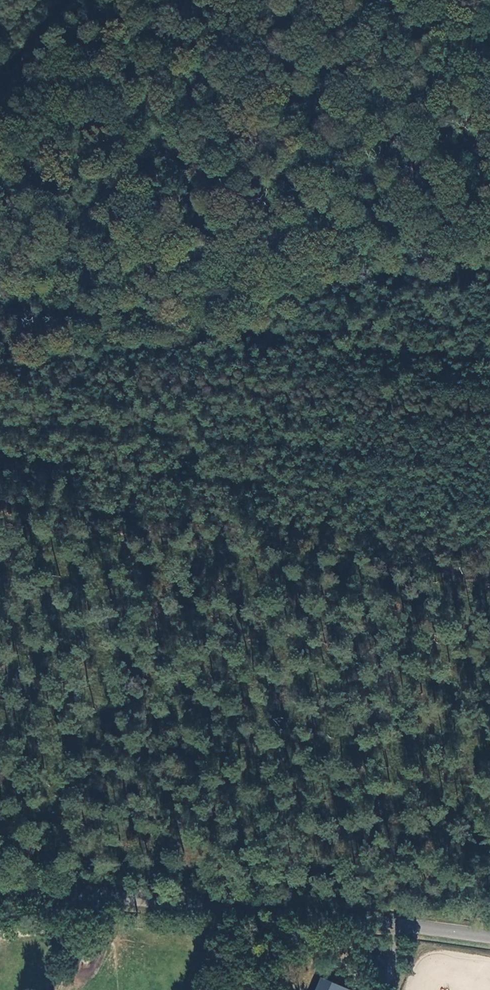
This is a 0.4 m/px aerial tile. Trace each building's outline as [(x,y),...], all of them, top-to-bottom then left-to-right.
[(319,977),(314,989),(352,989),(319,977)]
